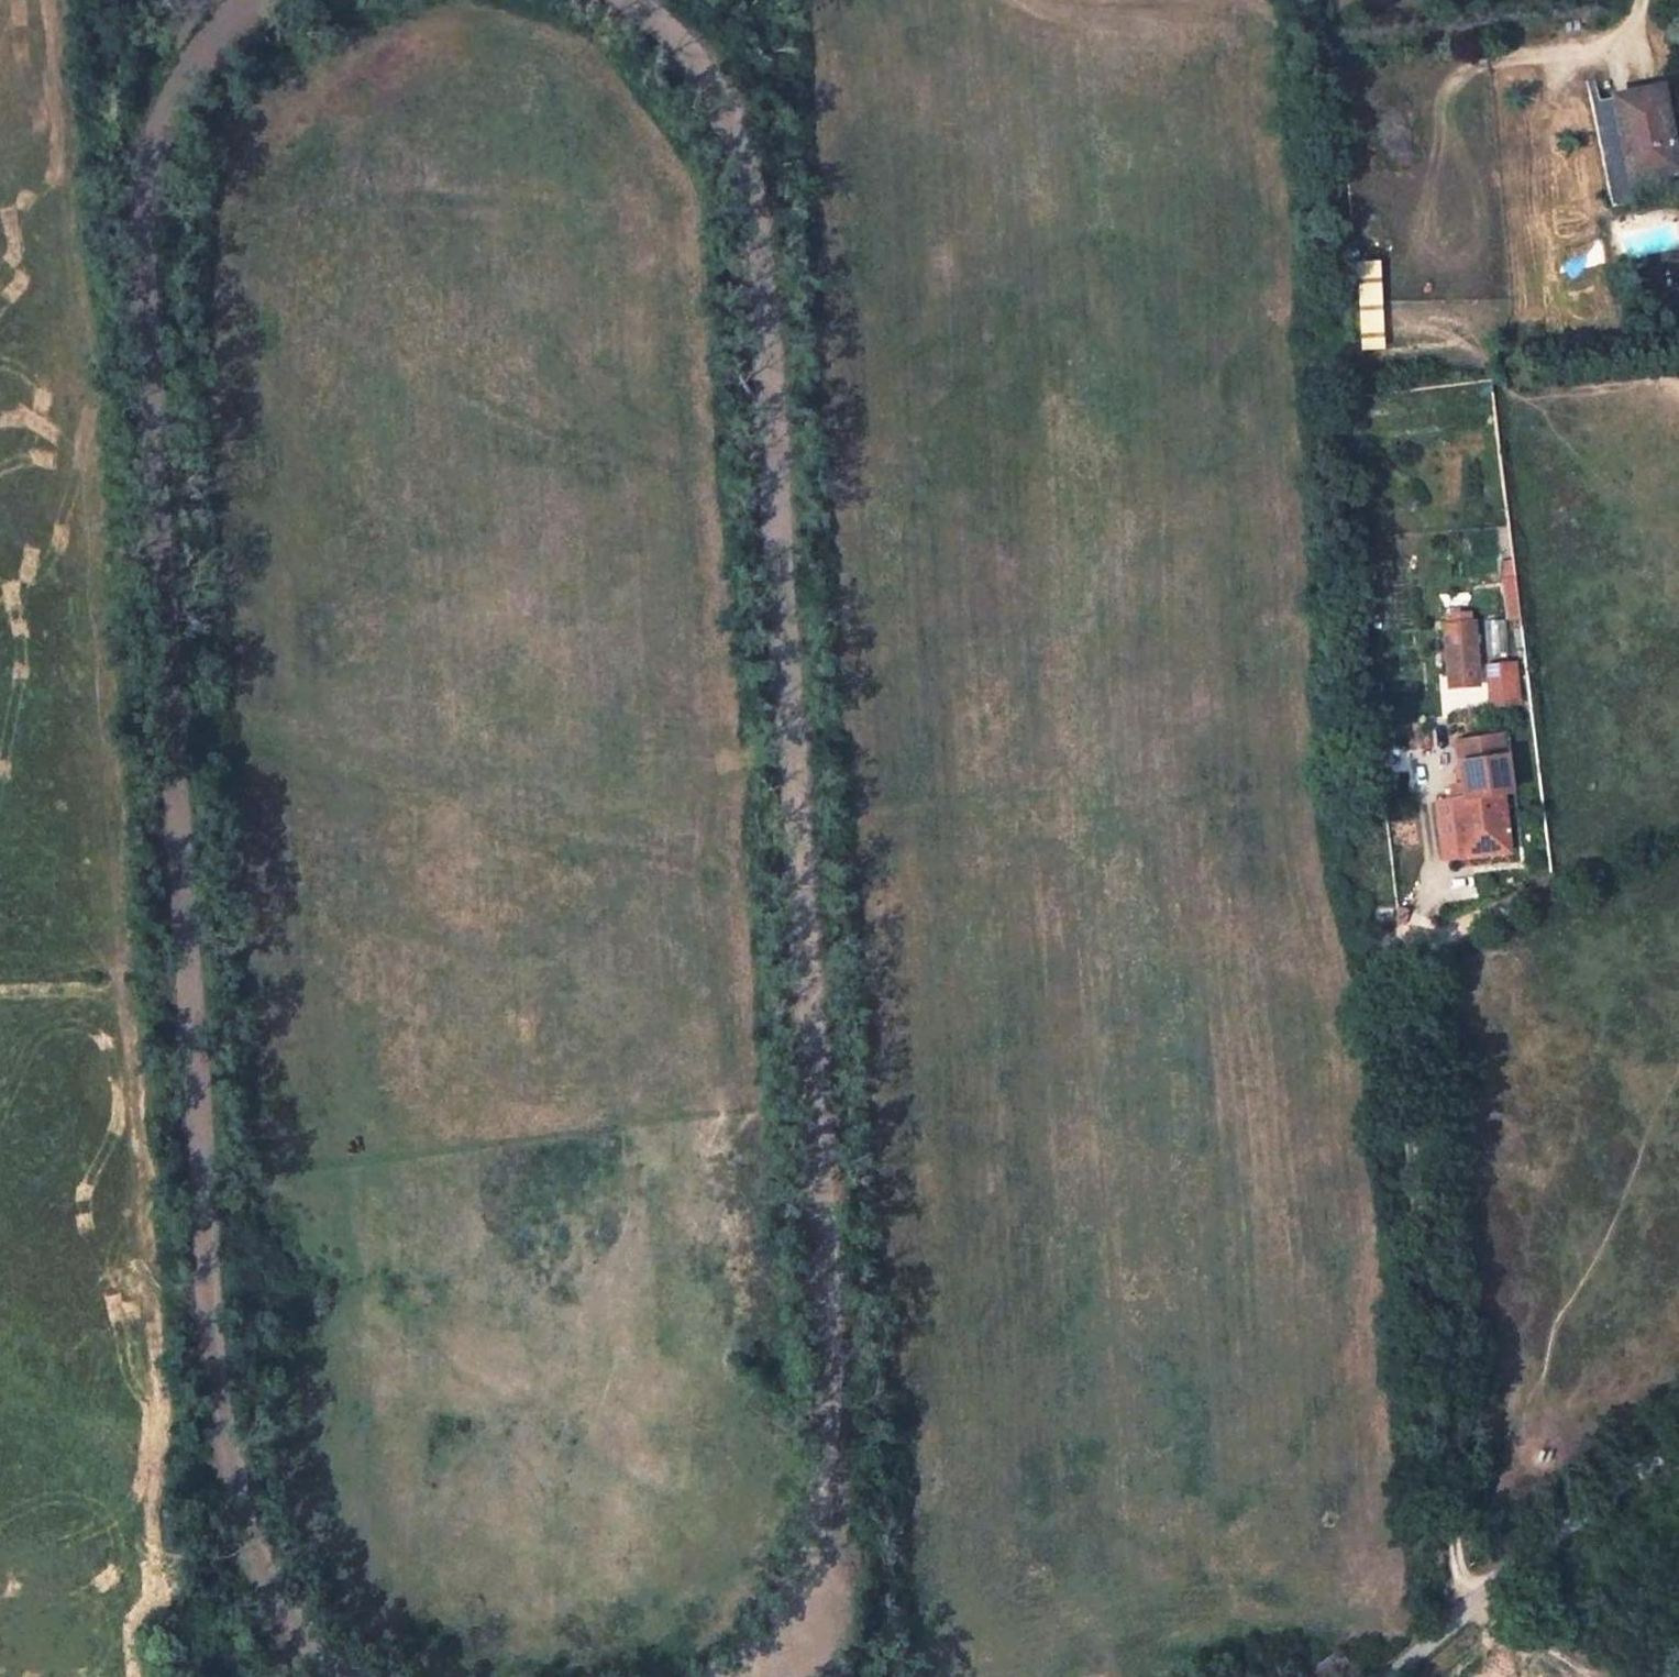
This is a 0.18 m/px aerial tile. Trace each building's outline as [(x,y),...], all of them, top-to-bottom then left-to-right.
[(1657,89),(1586,105),(1609,207),(1678,193),(1678,187),(1657,89)] [(1362,349),(1387,348),(1383,274),(1358,275),(1362,349)] [(1439,627),(1445,688),(1471,685),(1464,625),(1439,627)] [(1512,707),(1511,692),(1508,674),(1485,677),(1489,710),(1512,707)] [(1455,744),(1458,763),(1502,757),(1499,738),(1455,744)] [(1502,757),(1458,763),(1463,796),(1449,798),(1457,858),(1509,851),(1500,792),(1506,791),(1502,757)]
